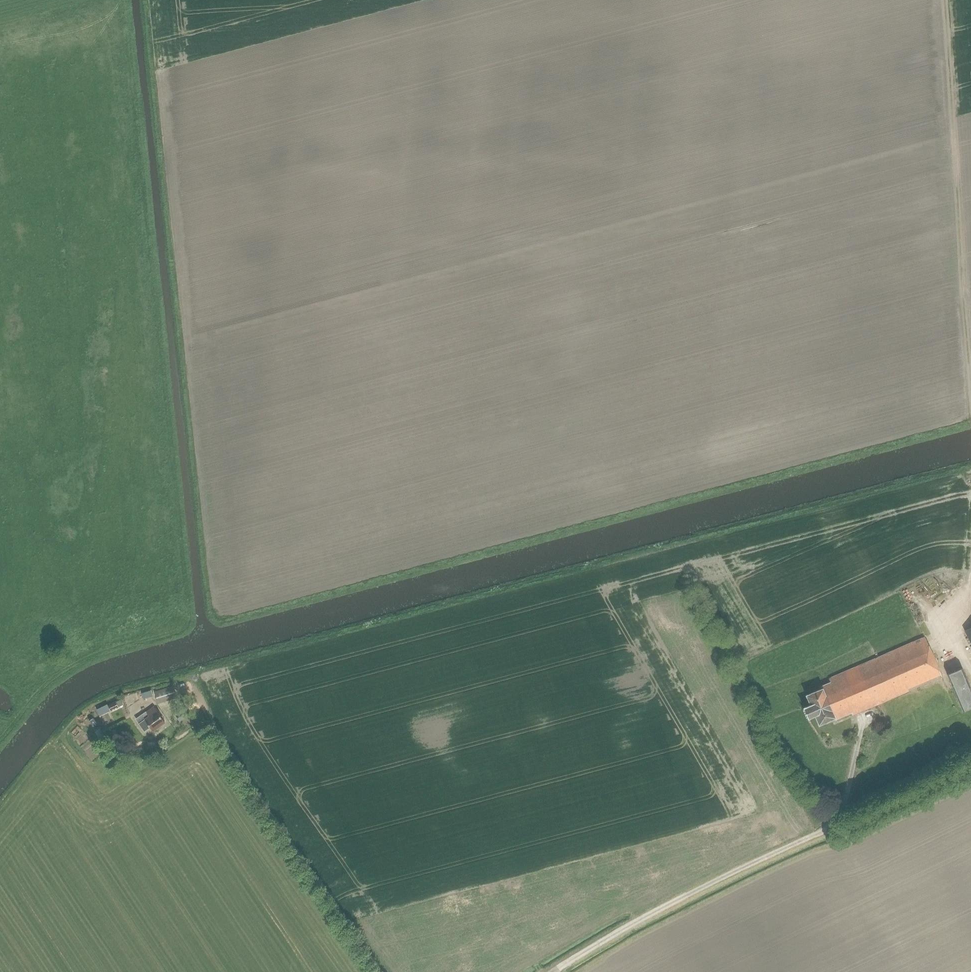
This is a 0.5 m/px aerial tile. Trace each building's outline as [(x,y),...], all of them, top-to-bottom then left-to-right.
[(852,717),(943,678),(927,638),(829,679),(831,684),(822,688),(822,690),(808,696),(812,706),(805,708),(810,719),(816,716),(819,724),(834,718),(835,721),(851,714),(852,717)] [(970,709),(970,686),(964,669),(949,675),(965,712),(970,709)] [(174,685),(171,686),(155,691),(158,703),(177,697),(174,685)] [(111,710),(119,706),(117,702),(109,706),(111,710)] [(101,715),(109,711),(106,705),(98,709),(101,715)] [(153,730),(165,722),(155,706),(137,719),(146,731),(151,728),(153,730)] [(102,741),(106,738),(100,729),(95,732),(102,741)]
